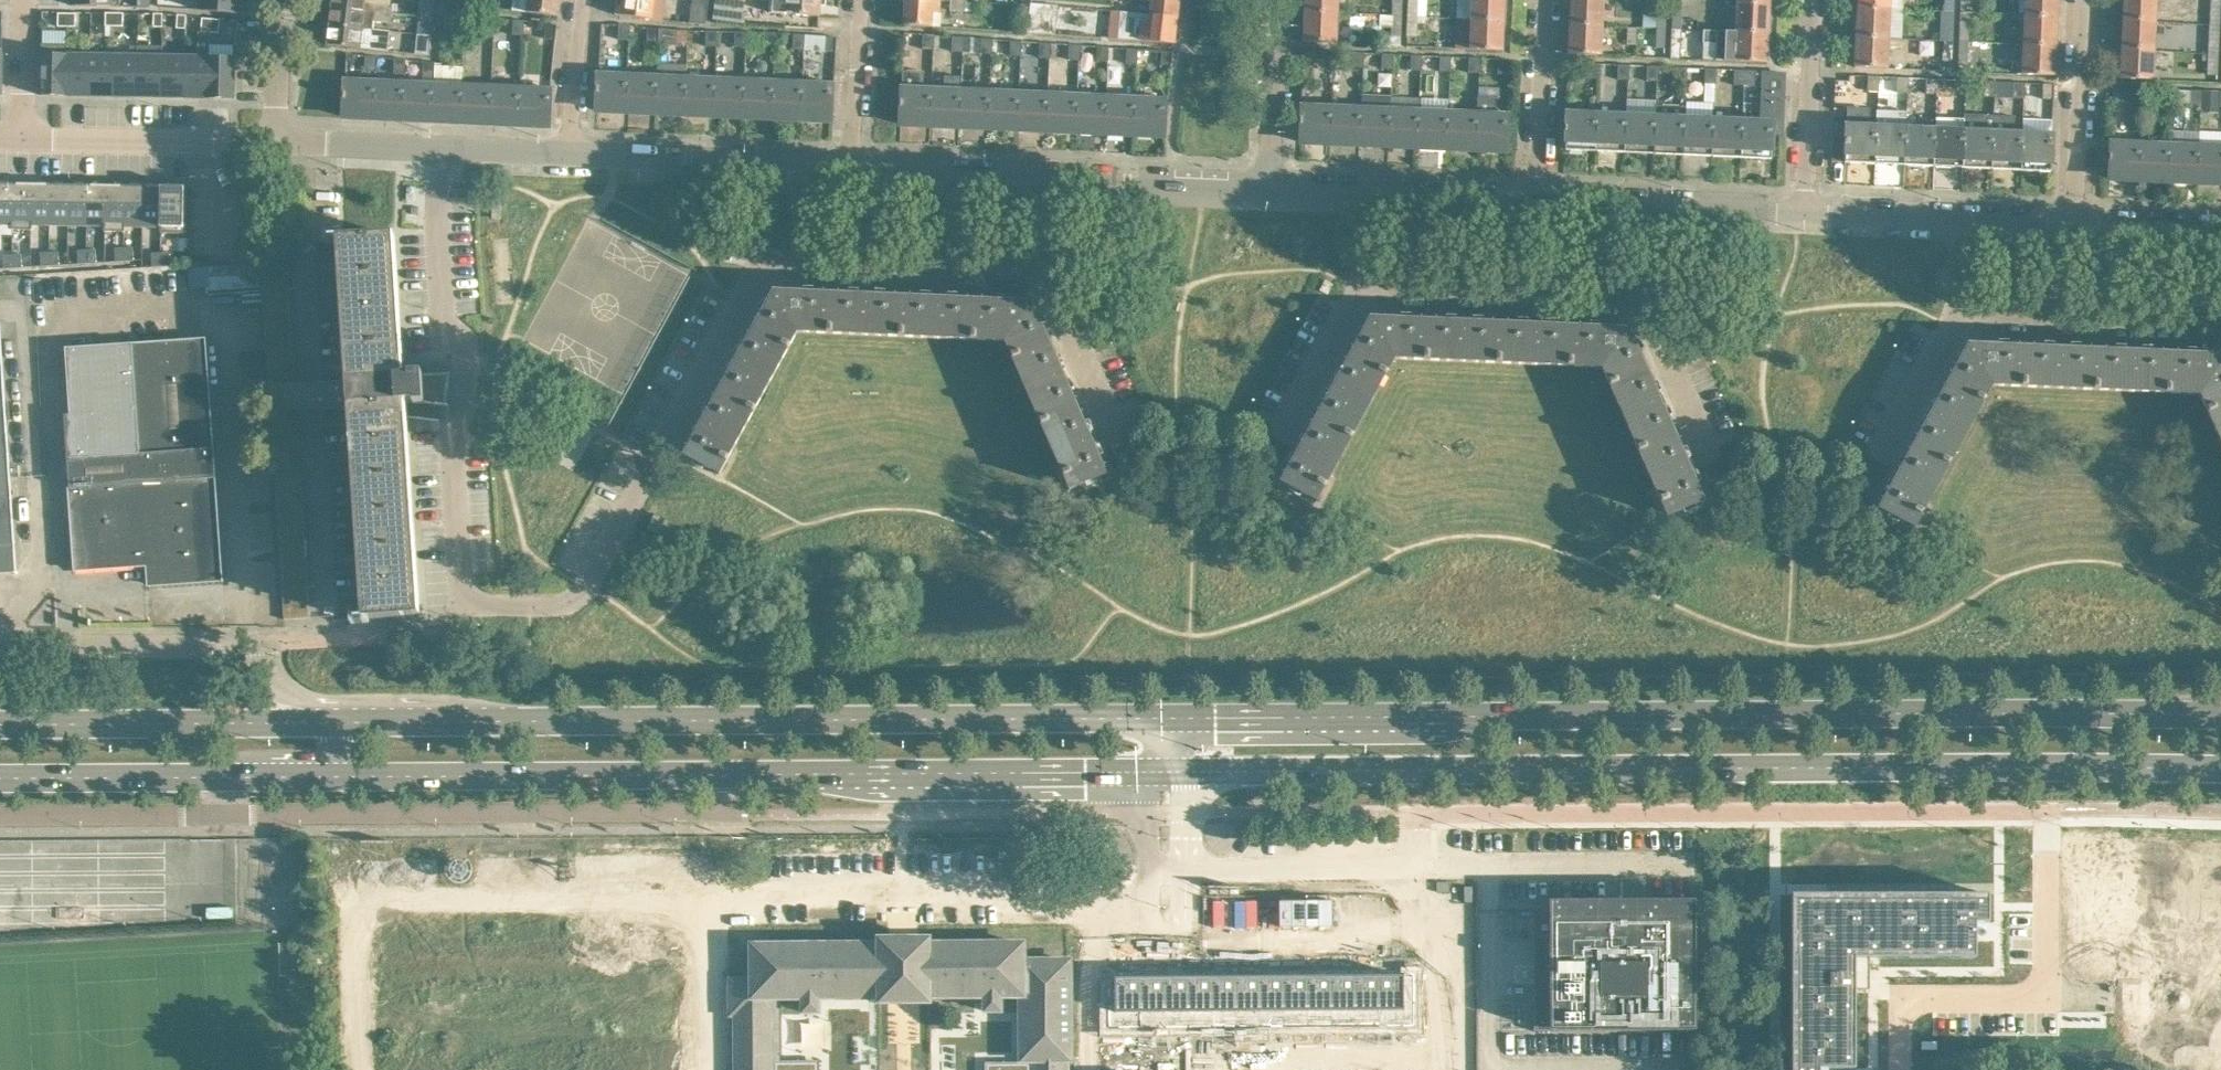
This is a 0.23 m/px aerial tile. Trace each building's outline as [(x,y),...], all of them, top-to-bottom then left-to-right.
[(239,14),(241,0),(200,0),(199,10),(239,14)] [(332,6),(392,13),(393,5),(366,2),(366,0),(332,0),(332,6)] [(434,0),(419,0),(418,15),(433,17),(434,0)] [(561,0),(514,0),(513,10),(559,16),(561,0)] [(615,14),(620,15),(652,19),(654,0),(617,0),(615,14)] [(693,23),(706,24),(710,0),(696,0),(693,23)] [(712,21),(742,24),(745,0),(715,0),(712,21)] [(819,16),(820,5),(825,5),(826,0),(772,0),(771,13),(819,16)] [(904,24),(906,24),(940,27),(941,13),(939,13),(940,0),(934,0),(906,0),(904,24)] [(1179,0),(1144,0),(1144,1),(1151,2),(1150,15),(1177,18),(1179,0)] [(1338,13),(1338,0),(1306,0),(1305,12),(1338,13)] [(1401,16),(1402,0),(1393,0),(1392,16),(1401,16)] [(1408,17),(1418,17),(1418,0),(1409,0),(1408,17)] [(1504,21),(1505,0),(1472,0),(1472,19),(1504,21)] [(1602,25),(1603,0),(1571,0),(1570,23),(1602,25)] [(1857,7),(1890,9),(1904,9),(1905,0),(1858,0),(1857,7)] [(2058,0),(2025,0),(2024,15),(2057,16),(2058,0)] [(2123,19),(2156,21),(2157,0),(2124,0),(2123,19)] [(2210,15),(2219,16),(2220,0),(2210,0),(2210,15)] [(967,11),(967,2),(952,1),(951,10),(967,11)] [(1736,31),(1768,32),(1769,3),(1737,2),(1736,31)] [(1030,5),(1027,32),(1055,34),(1058,7),(1032,5),(1030,5)] [(392,13),(332,6),(330,24),(362,28),(363,26),(374,28),(374,23),(391,25),(392,13)] [(1856,37),(1888,38),(1890,9),(1857,7),(1856,37)] [(1657,8),(1656,28),(1665,28),(1666,8),(1657,8)] [(1672,28),(1681,29),(1682,9),(1673,8),(1672,28)] [(1940,11),(1939,40),(1944,41),(1952,41),(1954,12),(1940,11)] [(1336,43),(1338,13),(1305,12),(1304,41),(1336,43)] [(58,26),(67,27),(67,13),(58,13),(58,26)] [(67,13),(67,27),(76,27),(76,13),(67,13)] [(105,26),(114,26),(115,13),(106,13),(105,26)] [(115,13),(114,26),(123,26),(123,13),(115,13)] [(163,14),(154,13),(153,27),(162,27),(163,14)] [(1120,13),(1117,38),(1140,40),(1173,44),(1174,44),(1177,18),(1150,15),(1120,13)] [(186,15),(177,15),(176,28),(185,29),(186,15)] [(431,34),(433,17),(418,15),(416,32),(431,34)] [(465,32),(466,16),(455,15),(454,31),(465,32)] [(2057,16),(2024,15),(2023,44),(2056,45),(2057,16)] [(1391,35),(1400,36),(1401,16),(1392,16),(1391,35)] [(495,33),(495,17),(485,17),(484,33),(495,33)] [(1417,37),(1418,17),(1408,17),(1407,36),(1417,37)] [(201,31),(210,32),(211,19),(202,18),(201,31)] [(220,20),(211,19),(210,32),(219,33),(220,20)] [(1470,49),(1502,50),(1504,21),(1472,19),(1470,49)] [(2123,19),(2122,48),(2155,50),(2156,21),(2123,19)] [(524,37),(525,21),(513,21),(513,36),(524,37)] [(1602,25),(1570,23),(1568,54),(1601,55),(1602,25)] [(330,24),(327,44),(360,48),(388,51),(390,32),(373,30),(374,28),(363,26),(362,28),(330,24)] [(545,39),(555,40),(557,25),(546,24),(545,39)] [(631,25),(620,24),(619,24),(618,39),(630,40),(631,25)] [(1969,24),(1961,24),(1960,44),(1968,44),(1969,24)] [(1628,26),(1627,43),(1636,44),(1637,27),(1628,26)] [(1664,48),(1665,28),(1656,28),(1655,48),(1664,48)] [(1672,28),(1670,58),(1679,59),(1681,29),(1672,28)] [(658,45),(659,29),(648,29),(648,45),(658,45)] [(688,46),(688,30),(659,29),(658,45),(688,46)] [(1703,30),(1703,42),(1716,43),(1715,60),(1735,61),(1767,62),(1768,32),(1736,31),(1703,30)] [(2217,53),(2218,31),(2209,30),(2208,52),(2217,53)] [(717,47),(718,32),(707,31),(706,47),(717,47)] [(417,36),(415,53),(418,54),(428,55),(431,34),(416,32),(415,36),(417,36)] [(746,48),(747,33),(736,32),(736,47),(746,48)] [(776,49),(777,35),(766,34),(765,49),(776,49)] [(793,49),(804,49),(805,35),(794,34),(793,49)] [(923,34),(923,49),(933,50),(934,35),(923,34)] [(825,51),(836,52),(837,38),(805,35),(804,49),(804,50),(825,51)] [(963,37),(934,35),(933,50),(934,50),(934,53),(948,54),(949,44),(952,44),(952,52),(962,53),(963,37)] [(1888,38),(1856,37),(1855,67),(1887,68),(1888,38)] [(983,38),(982,54),(993,55),(994,39),(983,38)] [(1021,57),(1022,41),(1011,40),(1010,56),(1021,57)] [(1951,61),(1952,41),(1944,41),(1943,60),(1951,61)] [(1050,59),(1051,43),(1041,42),(1040,58),(1050,59)] [(67,44),(41,44),(41,95),(65,95),(65,55),(67,55),(67,44)] [(1079,62),(1080,45),(1068,44),(1066,62),(1079,62)] [(1960,44),(1959,64),(1968,64),(1968,44),(1960,44)] [(2055,76),(2056,45),(2023,44),(2022,74),(2055,76)] [(113,96),(137,96),(138,46),(130,46),(130,56),(114,56),(113,96)] [(163,46),(138,46),(137,96),(161,97),(162,57),(163,57),(163,46)] [(1108,65),(1110,47),(1097,46),(1096,64),(1108,65)] [(2155,50),(2122,48),(2121,78),(2154,80),(2155,50)] [(1139,50),(1126,49),(1125,66),(1138,67),(1139,50)] [(1173,52),(1172,52),(1162,51),(1161,66),(1172,67),(1173,52)] [(1335,52),(1324,51),(1323,66),(1334,66),(1335,52)] [(1363,68),(1363,53),(1353,52),(1352,68),(1363,68)] [(2217,53),(2208,52),(2207,74),(2216,74),(2217,53)] [(1392,69),(1393,54),(1382,54),(1382,69),(1392,69)] [(65,95),(89,96),(89,55),(67,55),(65,55),(65,95)] [(114,56),(89,55),(89,96),(113,96),(114,56)] [(1421,71),(1422,56),(1412,55),(1411,70),(1421,71)] [(377,56),(365,56),(365,69),(376,69),(377,56)] [(1451,57),(1441,56),(1440,72),(1451,72),(1451,57)] [(161,97),(185,97),(186,57),(163,57),(162,57),(161,97)] [(185,97),(209,98),(210,58),(186,57),(185,97)] [(233,98),(234,58),(210,58),(209,98),(233,98)] [(1481,58),(1470,58),(1469,73),(1480,73),(1481,58)] [(406,59),(395,59),(394,72),(405,72),(406,59)] [(1510,60),(1498,59),(1498,74),(1509,74),(1510,60)] [(434,75),(434,69),(435,64),(435,63),(424,62),(423,75),(434,75)] [(1600,64),(1589,63),(1588,78),(1600,79),(1600,64)] [(1629,80),(1629,65),(1618,65),(1618,79),(1629,80)] [(1658,81),(1658,66),(1647,66),(1647,81),(1658,81)] [(1686,83),(1687,68),(1676,67),(1675,82),(1686,83)] [(1716,84),(1716,69),(1705,68),(1705,83),(1716,84)] [(1734,85),(1744,85),(1745,70),(1734,70),(1734,85)] [(1755,86),(1755,71),(1745,70),(1744,85),(1755,86)] [(900,124),(930,125),(931,87),(924,87),(925,72),(903,71),(902,82),(901,100),(900,100),(900,107),(901,107),(900,124)] [(597,111),(626,112),(628,75),(628,74),(598,73),(598,86),(596,86),(596,94),(597,94),(597,111)] [(1784,74),(1764,73),(1762,121),(1743,120),(1741,157),(1771,159),(1772,133),(1781,133),(1784,74)] [(628,74),(626,112),(655,113),(657,76),(628,74)] [(657,76),(655,113),(685,114),(686,77),(657,76)] [(1868,76),(1868,91),(1879,91),(1879,77),(1868,76)] [(714,116),(716,79),(686,77),(685,114),(714,116)] [(959,127),(961,89),(961,78),(945,77),(945,88),(931,87),(930,125),(959,127)] [(1908,93),(1909,78),(1897,77),(1897,92),(1908,93)] [(373,118),(375,81),(345,79),(345,93),(343,93),(343,100),(345,100),(344,117),(373,118)] [(743,117),(745,80),(716,79),(714,116),(743,117)] [(1937,94),(1938,79),(1927,79),(1926,93),(1937,94)] [(773,118),(774,81),(745,80),(743,117),(773,118)] [(1966,95),(1967,80),(1956,80),(1955,95),(1966,95)] [(373,118),(402,119),(404,82),(375,81),(373,118)] [(802,120),(804,82),(774,81),(773,118),(802,120)] [(1995,96),(1996,82),(1985,81),(1984,96),(1995,96)] [(404,82),(402,119),(432,121),(434,83),(404,82)] [(831,121),(833,84),(804,82),(802,120),(831,121)] [(434,83),(432,121),(461,122),(463,85),(434,83)] [(2024,98),(2025,83),(2014,83),(2013,97),(2024,98)] [(2054,84),(2043,84),(2042,99),(2053,99),(2054,84)] [(492,86),(463,85),(461,122),(490,123),(492,86)] [(490,123),(520,125),(521,87),(492,86),(490,123)] [(549,126),(551,88),(550,88),(521,87),(520,125),(549,126)] [(2143,103),(2143,88),(2132,88),(2132,102),(2143,103)] [(988,128),(990,90),(961,89),(959,127),(988,128)] [(2172,89),(2159,89),(2158,105),(2171,106),(2172,89)] [(988,128),(1017,129),(1019,92),(990,90),(988,128)] [(2201,91),(2188,90),(2187,107),(2200,107),(2201,91)] [(1019,92),(1017,129),(1047,131),(1048,93),(1019,92)] [(2202,92),(2201,108),(2216,109),(2216,92),(2202,92)] [(1047,131),(1076,132),(1078,94),(1048,93),(1047,131)] [(1076,132),(1105,133),(1107,96),(1078,94),(1076,132)] [(1105,133),(1134,135),(1136,97),(1107,96),(1105,133)] [(1166,99),(1136,97),(1134,135),(1164,136),(1166,99)] [(1506,151),(1508,114),(1499,113),(1499,98),(1477,97),(1477,112),(1478,112),(1477,150),(1506,151)] [(1301,142),(1330,143),(1332,106),(1302,105),(1302,118),(1300,118),(1300,125),(1301,125),(1301,142)] [(1656,105),(1655,116),(1654,153),(1683,155),(1684,117),(1685,106),(1656,105)] [(1330,143),(1359,145),(1361,107),(1332,106),(1330,143)] [(1359,145),(1389,146),(1390,108),(1361,107),(1359,145)] [(1389,146),(1418,147),(1420,110),(1390,108),(1389,146)] [(1844,162),(1845,162),(1875,163),(1876,126),(1868,125),(1869,110),(1847,109),(1846,139),(1845,139),(1844,144),(1846,144),(1845,160),(1844,160),(1844,162)] [(1418,147),(1447,149),(1449,111),(1420,110),(1418,147)] [(1877,110),(1876,126),(1875,163),(1904,165),(1906,127),(1906,111),(1877,110)] [(1447,149),(1477,150),(1478,112),(1477,112),(1449,111),(1447,149)] [(1596,151),(1597,113),(1567,112),(1567,126),(1565,126),(1565,132),(1566,132),(1566,149),(1596,151)] [(1625,152),(1626,115),(1597,113),(1596,151),(1625,152)] [(1964,130),(1962,167),(1991,169),(1994,116),(1964,114),(1964,119),(1963,130),(1964,130)] [(1654,153),(1655,116),(1626,115),(1625,152),(1654,153)] [(2015,116),(1994,116),(1991,169),(2021,170),(2023,132),(2014,132),(2015,116)] [(1712,156),(1714,118),(1684,117),(1683,155),(1712,156)] [(1935,128),(1933,166),(1962,167),(1964,130),(1963,130),(1964,119),(1935,117),(1935,128)] [(1741,157),(1743,120),(1714,118),(1712,156),(1741,157)] [(2023,132),(2021,170),(2051,171),(2053,120),(2023,118),(2023,132)] [(1933,166),(1935,128),(1906,127),(1904,165),(1933,166)] [(2169,143),(2168,181),(2197,182),(2199,145),(2199,132),(2170,130),(2169,143)] [(2109,178),(2138,180),(2140,142),(2111,141),(2110,154),(2109,154),(2108,162),(2110,162),(2109,178)] [(2138,180),(2168,181),(2169,143),(2140,142),(2138,180)] [(2220,183),(2220,146),(2199,145),(2197,182),(2220,183)] [(12,233),(12,229),(12,224),(13,184),(0,184),(0,233),(12,233)] [(12,224),(12,229),(32,230),(33,225),(32,225),(33,184),(13,184),(12,224)] [(51,184),(33,184),(32,225),(33,225),(50,225),(51,184)] [(69,185),(51,184),(50,225),(69,225),(69,185)] [(87,226),(87,185),(69,185),(69,225),(87,226)] [(106,185),(87,185),(87,226),(104,226),(105,226),(106,185)] [(125,186),(106,185),(105,226),(104,226),(104,231),(125,231),(125,226),(125,186)] [(143,227),(143,186),(125,186),(125,226),(143,227)] [(143,186),(143,227),(160,227),(161,227),(161,186),(143,186)] [(184,187),(161,186),(161,227),(160,227),(160,232),(183,233),(184,187)] [(501,219),(501,206),(492,205),(492,219),(501,219)] [(352,381),(325,383),(327,406),(354,405),(368,615),(368,617),(362,617),(355,618),(355,620),(369,619),(415,615),(415,614),(415,611),(414,611),(400,417),(406,417),(439,421),(448,422),(452,387),(451,372),(439,373),(430,373),(422,374),(422,373),(409,374),(409,375),(403,375),(398,376),(389,239),(390,239),(389,236),(389,235),(344,238),(330,239),(330,240),(337,240),(343,240),(343,242),(352,381)] [(133,246),(124,247),(125,260),(133,260),(133,246)] [(125,260),(124,247),(115,247),(115,261),(125,260)] [(78,263),(87,263),(86,249),(77,250),(78,263)] [(95,249),(86,249),(87,263),(96,262),(95,249)] [(49,252),(50,265),(59,265),(58,251),(49,252)] [(160,252),(161,265),(170,265),(169,251),(160,252)] [(50,265),(49,252),(40,252),(41,266),(50,265)] [(161,265),(160,252),(151,252),(152,266),(161,265)] [(4,268),(13,268),(12,254),(3,255),(4,268)] [(12,254),(13,268),(22,267),(21,254),(12,254)] [(288,277),(287,265),(261,267),(261,279),(288,277)] [(289,290),(288,277),(261,279),(262,292),(289,290)] [(1058,462),(1061,469),(1070,489),(1106,473),(1094,444),(1098,443),(1094,432),(1090,434),(1065,379),(1069,377),(1064,367),(1060,368),(1032,303),(1016,302),(1016,298),(1005,297),(1005,301),(944,299),(945,294),(933,294),(933,298),(872,296),(873,291),(861,291),(861,295),(801,293),(801,288),(790,288),(790,292),(774,292),(740,354),(736,352),(730,362),(733,364),(706,417),(702,415),(696,425),(700,428),(685,455),(719,474),(730,454),(734,447),(797,332),(1005,341),(1058,462)] [(263,304),(289,302),(289,290),(262,292),(263,304)] [(290,315),(289,302),(263,304),(264,316),(290,315)] [(1655,488),(1658,496),(1667,516),(1703,500),(1691,471),(1695,470),(1690,459),(1686,461),(1662,406),(1666,404),(1661,393),(1657,395),(1628,329),(1613,329),(1613,324),(1602,324),(1602,328),(1541,325),(1542,321),(1530,320),(1530,325),(1470,322),(1470,318),(1458,317),(1458,322),(1398,319),(1398,315),(1387,314),(1386,319),(1371,318),(1337,381),(1333,379),(1327,389),(1330,390),(1302,444),(1298,442),(1293,452),(1297,454),(1281,481),(1316,500),(1394,358),(1602,367),(1655,488)] [(265,329),(291,327),(290,315),(264,316),(265,329)] [(292,339),(291,327),(265,329),(265,341),(292,339)] [(13,544),(14,572),(17,572),(0,328),(0,545),(13,544)] [(222,582),(223,581),(206,338),(132,343),(140,453),(68,458),(76,569),(148,564),(149,584),(222,579),(222,582)] [(266,354),(293,352),(292,339),(265,341),(266,354)] [(2210,355),(2210,351),(2199,350),(2199,355),(2138,352),(2139,348),(2127,347),(2127,352),(2067,349),(2067,344),(2055,344),(2055,349),(1995,346),(1995,341),(1984,341),(1983,345),(1968,345),(1934,408),(1930,405),(1924,415),(1928,418),(1899,471),(1895,469),(1890,479),(1894,481),(1879,508),(1914,527),(1924,508),(1928,501),(1991,385),(2199,394),(2220,444),(2220,356),(2210,355)] [(65,415),(68,458),(140,453),(132,343),(66,348),(71,414),(65,415)] [(294,364),(293,352),(266,354),(267,366),(294,364)] [(268,378),(294,377),(294,364),(267,366),(268,378)] [(295,383),(294,377),(268,378),(269,391),(295,389),(295,383)] [(270,403),(296,402),(295,389),(269,391),(270,403)] [(296,407),(296,402),(270,403),(270,416),(297,414),(296,407)] [(271,428),(298,426),(297,414),(270,416),(271,428)] [(299,439),(298,426),(271,428),(272,441),(299,439)] [(273,453),(299,451),(299,439),(272,441),(273,453)] [(300,464),(299,451),(273,453),(274,465),(300,464)] [(275,478),(301,476),(300,464),(274,465),(275,478)] [(302,488),(301,476),(275,478),(275,490),(302,488)] [(276,503),(303,501),(302,488),(275,490),(276,503)] [(304,513),(303,501),(276,503),(277,515),(304,513)] [(278,527),(304,526),(304,513),(277,515),(278,527)] [(655,514),(652,519),(650,523),(647,528),(657,534),(659,530),(665,519),(655,514)] [(305,538),(304,526),(278,527),(279,540),(305,538)] [(279,540),(280,553),(306,551),(305,538),(279,540)] [(306,551),(280,553),(280,566),(307,564),(306,551)] [(307,564),(280,566),(281,579),(308,578),(307,564)] [(308,578),(281,579),(282,593),(309,591),(308,578)] [(282,593),(283,606),(309,604),(309,591),(282,593)] [(310,617),(309,604),(283,606),(284,619),(310,617)] [(1791,894),(1791,1069),(1819,1069),(1819,1068),(1827,1068),(1854,1068),(1854,989),(1854,957),(1870,957),(1975,957),(1975,930),(1975,922),(1982,922),(1988,922),(1988,894),(1791,894)] [(1534,1031),(1697,1030),(1695,901),(1695,900),(1641,900),(1549,900),(1549,908),(1533,908),(1533,999),(1534,1031)] [(730,979),(730,1015),(735,1015),(736,1069),(807,1069),(807,1060),(781,1060),(780,997),(801,996),(802,1004),(803,1004),(803,1012),(819,1012),(818,996),(821,996),(869,996),(880,996),(880,1001),(892,1001),(903,1001),(916,1001),(928,1001),(928,996),(985,995),(985,1011),(1001,1011),(1001,995),(1022,995),(1022,1061),(985,1062),(985,1069),(1067,1069),(1067,1059),(1070,1059),(1069,961),(1023,961),(1023,943),(928,944),(928,939),(925,939),(924,939),(923,939),(923,938),(922,938),(921,939),(920,939),(902,939),(888,939),(887,939),(886,939),(885,939),(884,939),(883,939),(880,939),(880,944),(753,945),(753,979),(730,979)] [(1308,974),(1307,974),(1307,1026),(1331,1026),(1331,973),(1330,973),(1330,976),(1324,976),(1308,976),(1308,974)] [(1331,973),(1331,1026),(1355,1026),(1355,973),(1353,973),(1353,976),(1348,976),(1331,976),(1331,973)] [(1355,973),(1355,1026),(1379,1026),(1379,973),(1377,973),(1377,976),(1371,976),(1355,976),(1355,973)] [(1379,973),(1379,1026),(1404,1026),(1414,1026),(1414,975),(1396,975),(1379,976),(1379,973)] [(1165,975),(1164,975),(1164,1027),(1188,1027),(1188,974),(1186,974),(1186,977),(1181,977),(1165,977),(1165,975)] [(1188,974),(1188,1027),(1212,1027),(1212,974),(1210,974),(1210,977),(1205,977),(1188,977),(1188,974)] [(1212,974),(1212,1027),(1236,1027),(1235,974),(1234,974),(1234,977),(1228,977),(1212,977),(1212,974)] [(1236,974),(1235,974),(1236,1027),(1260,1027),(1259,974),(1258,974),(1258,976),(1252,976),(1236,977),(1236,974)] [(1260,974),(1259,974),(1260,1027),(1284,1027),(1283,974),(1282,974),(1282,976),(1276,976),(1260,976),(1260,974)] [(1284,974),(1283,974),(1284,1027),(1307,1026),(1307,974),(1306,974),(1306,976),(1300,976),(1284,976),(1284,974)] [(1115,988),(1109,988),(1109,1028),(1141,1028),(1140,975),(1139,975),(1139,977),(1133,977),(1115,977),(1115,988)] [(1141,975),(1140,975),(1141,1028),(1164,1027),(1164,975),(1163,975),(1163,977),(1157,977),(1141,977),(1141,975)] [(616,980),(591,981),(592,1030),(616,1030),(616,980)] [(639,980),(616,980),(616,1030),(639,1030),(639,980)] [(663,980),(639,980),(639,1030),(664,1030),(663,980)] [(591,981),(567,981),(567,1031),(592,1030),(591,981)] [(1370,1059),(1370,1069),(1379,1069),(1379,1059),(1370,1059)] [(1379,1059),(1379,1069),(1388,1069),(1388,1059),(1379,1059)] [(1227,1060),(1227,1069),(1236,1069),(1236,1060),(1227,1060)] [(1236,1060),(1236,1069),(1245,1069),(1245,1060),(1236,1060)] [(1275,1060),(1275,1069),(1284,1069),(1284,1060),(1275,1060)] [(1284,1060),(1284,1069),(1293,1069),(1293,1060),(1284,1060)] [(1323,1060),(1323,1069),(1332,1069),(1331,1060),(1323,1060)] [(1331,1060),(1332,1069),(1340,1069),(1340,1060),(1331,1060)] [(1132,1061),(1132,1069),(1141,1069),(1141,1061),(1132,1061)] [(1141,1061),(1141,1069),(1150,1069),(1150,1061),(1141,1061)] [(1179,1061),(1180,1069),(1188,1069),(1188,1061),(1179,1061)] [(1188,1061),(1188,1069),(1197,1069),(1197,1061),(1188,1061)]
